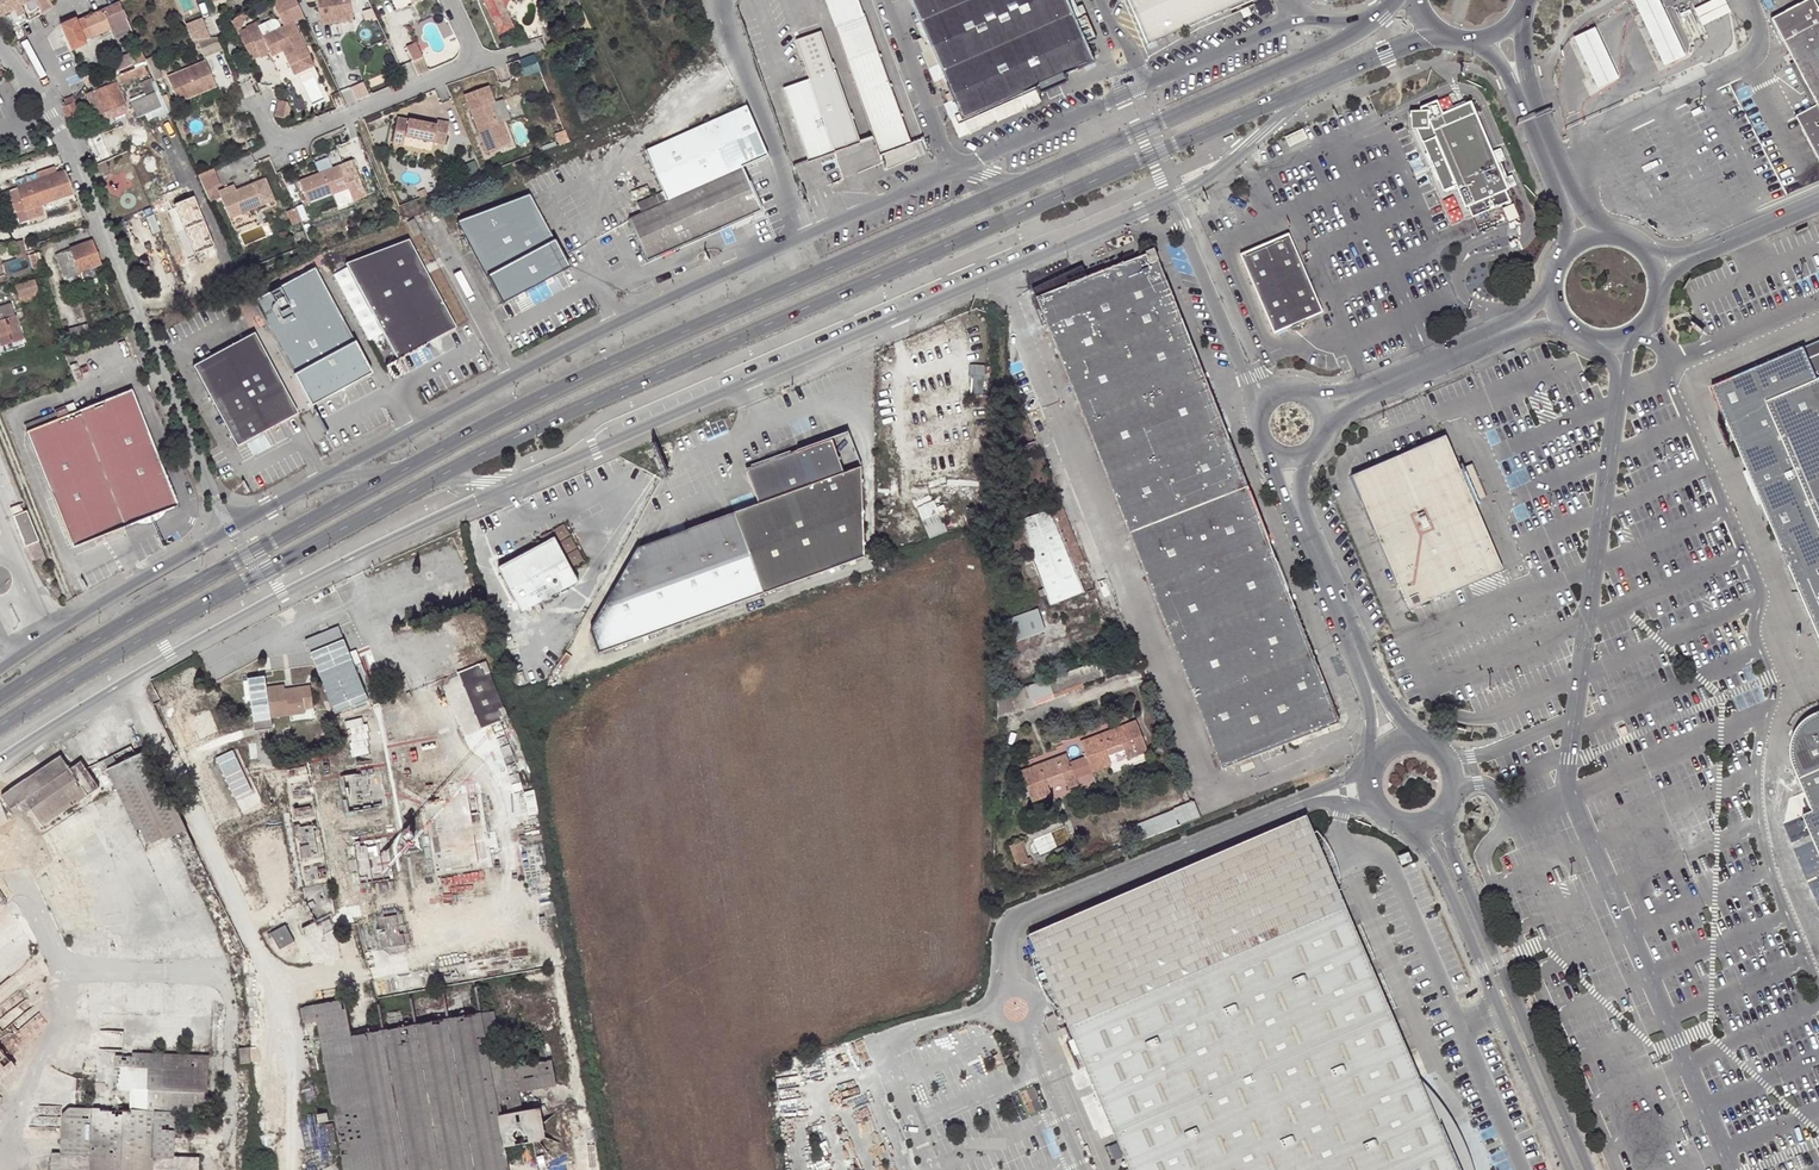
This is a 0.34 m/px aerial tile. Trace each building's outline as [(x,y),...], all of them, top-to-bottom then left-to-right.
[(5,14),(12,27),(19,26),(28,22),(20,6),(17,0),(0,0),(0,16),(5,14)] [(26,2),(25,4),(29,12),(35,9),(31,1),(33,0),(25,0),(26,2)] [(39,10),(41,14),(52,8),(50,4),(48,0),(34,0),(39,10)] [(322,26),(355,21),(352,0),(318,0),(322,26)] [(500,35),(515,28),(506,10),(510,2),(513,0),(484,0),(500,35)] [(883,154),(915,143),(863,0),(827,0),(883,154)] [(929,54),(919,59),(926,74),(934,94),(944,90),(951,106),(941,111),(948,126),(958,121),(960,126),(1094,68),(1064,0),(905,0),(929,54)] [(1146,45),(1250,0),(1126,0),(1146,45)] [(1633,3),(1636,10),(1648,35),(1664,70),(1686,60),(1665,14),(1658,0),(1639,0),(1633,3)] [(1694,10),(1702,27),(1715,20),(1731,13),(1725,0),(1714,0),(1709,3),(1694,10)] [(1805,111),(1818,138),(1818,10),(1814,0),(1802,0),(1771,17),(1818,105),(1805,111)] [(133,31),(120,3),(76,22),(75,19),(63,24),(59,25),(71,51),(86,45),(84,41),(111,31),(114,39),(133,31)] [(245,13),(231,23),(236,33),(242,31),(247,18),(245,13)] [(201,14),(184,21),(193,40),(197,40),(211,39),(201,14)] [(260,29),(250,33),(261,58),(262,59),(271,55),(273,58),(285,52),(292,67),(311,58),(295,23),(283,29),(279,21),(275,20),(260,26),(260,29)] [(260,29),(260,26),(258,24),(247,28),(248,30),(240,34),(253,62),(261,58),(250,33),(260,29)] [(1595,28),(1573,38),(1582,57),(1597,89),(1619,79),(1600,38),(1595,28)] [(219,39),(211,39),(197,40),(204,58),(223,50),(219,39)] [(417,46),(408,50),(414,62),(423,58),(417,46)] [(106,63),(111,74),(137,64),(133,57),(132,52),(106,63)] [(133,57),(137,64),(145,60),(142,53),(133,57)] [(315,67),(311,58),(292,67),(296,76),(315,67)] [(430,72),(423,58),(414,62),(421,76),(430,72)] [(137,64),(111,74),(112,76),(113,78),(144,65),(144,66),(147,65),(145,60),(137,64)] [(205,63),(167,79),(178,104),(216,88),(205,63)] [(95,91),(86,95),(96,121),(105,118),(102,112),(123,105),(116,85),(147,74),(144,66),(144,65),(113,78),(112,76),(92,84),(95,91)] [(92,74),(83,78),(86,85),(95,81),(92,74)] [(835,74),(808,84),(834,155),(835,155),(860,146),(835,74)] [(143,96),(144,98),(154,94),(151,89),(155,87),(152,80),(139,85),(143,96)] [(357,101),(372,93),(366,81),(351,88),(357,101)] [(834,155),(808,84),(783,93),(810,164),(835,155),(834,155)] [(488,87),(465,96),(471,112),(488,155),(511,146),(502,124),(499,126),(490,105),(495,103),(488,87)] [(144,98),(130,104),(136,119),(160,109),(154,94),(144,98)] [(62,100),(64,103),(65,106),(73,103),(70,96),(62,100)] [(143,96),(129,102),(130,104),(144,98),(143,96)] [(286,102),(278,100),(275,118),(284,119),(286,102)] [(65,106),(64,103),(60,104),(62,107),(61,108),(67,120),(79,115),(73,103),(65,106)] [(1491,154),(1470,106),(1443,116),(1436,104),(1420,110),(1421,113),(1409,115),(1410,132),(1415,132),(1443,193),(1455,189),(1464,210),(1466,209),(1471,220),(1510,204),(1505,193),(1507,192),(1491,154)] [(102,112),(105,118),(126,110),(123,105),(102,112)] [(647,261),(660,255),(672,250),(731,224),(742,220),(757,213),(740,173),(767,162),(746,110),(646,151),(664,192),(638,203),(643,215),(628,221),(647,261)] [(1805,111),(1795,116),(1818,162),(1818,138),(1805,111)] [(435,128),(395,120),(390,144),(401,147),(403,139),(442,147),(447,125),(436,123),(435,128)] [(43,139),(46,150),(52,148),(48,138),(43,139)] [(1491,154),(1507,192),(1517,188),(1500,150),(1491,154)] [(351,163),(297,184),(306,206),(346,190),(351,203),(364,198),(351,163)] [(74,194),(66,171),(59,173),(57,167),(39,173),(42,180),(18,188),(16,182),(7,186),(15,210),(20,208),(21,212),(26,211),(28,217),(42,212),(40,206),(74,194)] [(212,170),(197,176),(204,193),(215,188),(219,186),(212,170)] [(252,186),(220,198),(229,220),(260,207),(252,186)] [(219,196),(215,188),(204,193),(207,201),(219,196)] [(502,302),(514,296),(569,268),(530,194),(459,221),(502,302)] [(297,208),(289,211),(294,225),(303,222),(297,208)] [(415,238),(422,234),(414,219),(407,223),(415,238)] [(742,220),(731,224),(734,231),(745,225),(742,220)] [(1323,314),(1290,233),(1240,255),(1273,333),(1286,329),(1289,331),(1294,332),(1301,330),(1307,328),(1310,323),(1311,318),(1323,314)] [(409,241),(345,265),(398,361),(457,329),(409,241)] [(92,242),(70,251),(82,285),(96,280),(92,268),(100,266),(92,242)] [(34,246),(25,248),(27,257),(30,256),(35,273),(41,271),(34,248),(34,246)] [(672,250),(660,255),(663,260),(674,255),(672,250)] [(82,285),(70,251),(56,256),(65,281),(66,280),(70,292),(83,287),(84,290),(98,284),(96,280),(82,285)] [(1047,283),(1035,288),(1218,769),(1260,753),(1263,760),(1284,752),(1281,745),(1335,725),(1155,253),(1050,291),(1047,283)] [(315,268),(254,301),(311,408),(372,375),(315,268)] [(1034,285),(1035,288),(1047,283),(1045,279),(1034,285)] [(16,287),(19,299),(39,292),(36,281),(16,287)] [(39,292),(19,299),(22,305),(42,298),(39,292)] [(0,311),(0,343),(2,348),(24,341),(12,307),(0,311)] [(299,415),(255,334),(194,366),(237,447),(268,431),(299,415)] [(1513,349),(1503,354),(1505,359),(1515,354),(1513,349)] [(1706,405),(1771,559),(1779,577),(1797,618),(1808,644),(1815,661),(1818,671),(1818,357),(1706,405)] [(975,393),(987,393),(987,364),(975,364),(975,393)] [(31,430),(76,547),(177,509),(133,392),(31,430)] [(252,441),(258,453),(272,446),(267,434),(252,441)] [(757,503),(750,506),(739,510),(766,590),(863,554),(859,464),(844,469),(830,438),(752,467),(751,486),(757,503)] [(1456,468),(1451,459),(1441,438),(1349,476),(1408,610),(1501,571),(1479,519),(1473,507),(1456,468)] [(649,472),(658,469),(654,459),(645,462),(649,472)] [(1465,465),(1456,468),(1473,507),(1483,503),(1465,465)] [(923,505),(931,537),(949,532),(940,501),(923,505)] [(1076,566),(1087,562),(1063,504),(1019,521),(1032,557),(1039,577),(1044,591),(1046,597),(1050,608),(1086,594),(1079,575),(1076,566)] [(11,512),(14,519),(25,515),(21,507),(11,512)] [(766,590),(739,510),(646,543),(589,636),(596,652),(743,598),(766,590)] [(40,544),(28,514),(25,515),(14,519),(14,520),(26,550),(40,544)] [(575,582),(555,543),(501,570),(522,610),(575,582)] [(585,627),(589,636),(646,543),(635,546),(585,627)] [(1039,577),(1032,557),(1023,560),(1025,567),(1030,580),(1039,577)] [(1090,570),(1087,562),(1076,566),(1079,575),(1090,570)] [(1040,608),(1004,621),(1003,645),(1048,629),(1040,608)] [(339,712),(374,699),(347,624),(312,637),(339,712)] [(1116,652),(1047,680),(1052,694),(1122,667),(1116,652)] [(462,670),(481,727),(511,717),(492,660),(462,670)] [(1052,694),(1047,680),(1016,691),(1017,712),(1054,698),(1052,694)] [(285,685),(269,690),(278,720),(309,711),(308,706),(317,704),(311,684),(299,687),(301,690),(288,695),(286,689),(285,685)] [(299,687),(298,685),(286,689),(288,695),(301,690),(299,687)] [(354,754),(370,753),(368,719),(352,720),(354,754)] [(1131,748),(1135,757),(1148,752),(1136,721),(1080,743),(1086,758),(1070,764),(1067,756),(1021,775),(1026,786),(1031,799),(1033,804),(1051,798),(1049,789),(1065,783),(1076,778),(1077,780),(1109,768),(1106,758),(1123,752),(1131,748)] [(1627,726),(1621,728),(1624,735),(1630,733),(1627,726)] [(1807,731),(1806,733),(1803,739),(1799,748),(1797,757),(1795,764),(1794,769),(1794,772),(1793,782),(1794,791),(1795,798),(1795,802),(1801,815),(1806,828),(1814,846),(1815,846),(1804,851),(1807,858),(1818,884),(1818,726),(1807,731)] [(1127,760),(1135,757),(1131,748),(1123,752),(1127,760)] [(238,749),(219,757),(239,799),(257,790),(238,749)] [(142,838),(182,820),(158,770),(149,775),(141,760),(110,777),(115,787),(142,838)] [(98,810),(86,780),(82,783),(73,768),(8,816),(22,835),(31,829),(44,848),(98,810)] [(115,787),(110,777),(104,780),(109,790),(115,787)] [(90,778),(86,780),(98,810),(107,803),(90,778)] [(1076,778),(1065,783),(1068,791),(1080,787),(1077,780),(1076,778)] [(1031,799),(1026,786),(1022,788),(1027,801),(1031,799)] [(1192,800),(1129,826),(1136,841),(1199,816),(1192,800)] [(1437,1139),(1323,879),(1294,813),(1024,935),(1050,995),(1127,1169),(1451,1169),(1437,1139)] [(156,866),(193,846),(182,820),(142,838),(156,866)] [(1025,843),(1009,849),(1018,872),(1034,866),(1032,860),(1028,861),(1024,850),(1027,849),(1025,843)] [(386,945),(406,944),(404,915),(383,917),(386,945)] [(282,948),(298,940),(289,924),(273,932),(282,948)] [(0,999),(0,1017),(9,1010),(1,998),(0,999)] [(508,1146),(527,1143),(539,1141),(532,1111),(529,1092),(557,1087),(551,1058),(515,1065),(506,1022),(502,1023),(484,1027),(482,1012),(352,1039),(344,1000),(299,1009),(301,1021),(315,1019),(336,1118),(346,1169),(513,1169),(508,1146)] [(500,1009),(482,1012),(484,1027),(502,1023),(500,1009)] [(17,1063),(0,1043),(0,1077),(17,1063)] [(241,1064),(251,1063),(250,1048),(239,1050),(241,1064)] [(131,1053),(130,1071),(113,1070),(113,1084),(107,1091),(107,1111),(84,1110),(85,1083),(72,1082),(70,1114),(65,1114),(57,1120),(56,1159),(48,1158),(47,1169),(195,1169),(195,1160),(171,1158),(152,1157),(154,1111),(221,1114),(222,1074),(178,1072),(178,1056),(131,1053)] [(1808,1135),(1814,1114),(1808,1068),(1786,1055),(1755,1075),(1771,1169),(1818,1169),(1818,1161),(1808,1135)] [(222,1057),(178,1056),(178,1072),(222,1074),(222,1057)] [(320,1122),(328,1120),(326,1110),(317,1111),(320,1122)] [(152,1157),(171,1158),(173,1112),(154,1111),(152,1157)] [(336,1118),(328,1120),(320,1122),(329,1169),(346,1169),(336,1118)] [(1451,1169),(1468,1169),(1465,1161),(1458,1149),(1447,1135),(1437,1139),(1451,1169)] [(1596,1159),(1589,1162),(1592,1169),(1601,1169),(1596,1159)]
